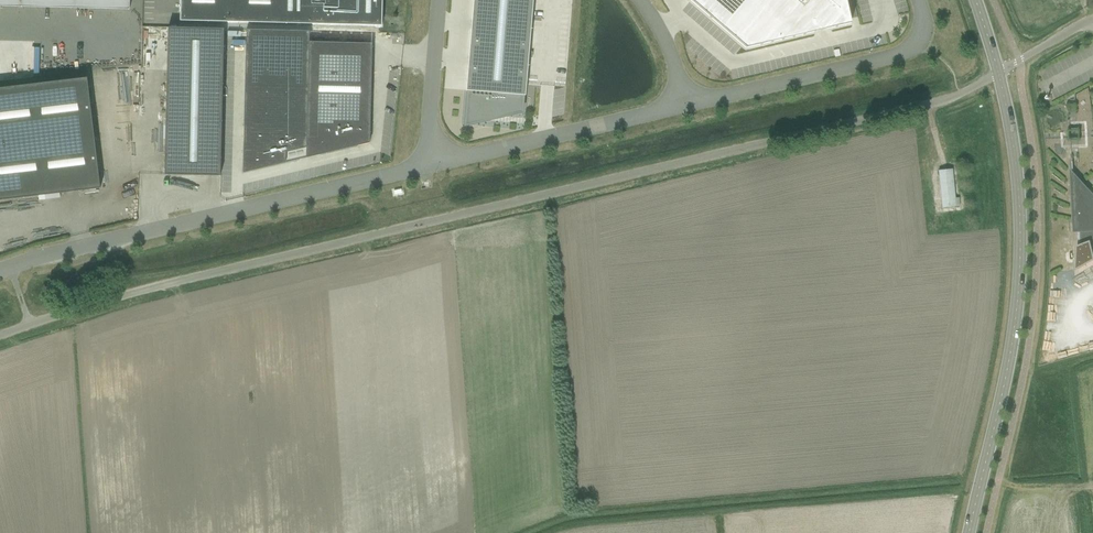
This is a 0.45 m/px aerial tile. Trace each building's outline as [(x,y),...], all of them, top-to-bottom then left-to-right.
[(130,9),(130,0),(0,0),(0,6),(130,9)] [(180,21),(382,26),(382,0),(181,0),(180,21)] [(465,125),(497,118),(497,116),(502,117),(521,112),(526,84),(565,88),(572,14),(532,11),(533,0),(473,0),(466,91),(468,91),(465,125)] [(746,48),(851,23),(846,0),(690,0),(746,48)] [(168,27),(164,175),(220,176),(224,29),(168,27)] [(246,30),(243,173),(299,160),(299,149),(306,149),(306,158),(319,155),(370,143),(372,44),(309,42),(310,31),(246,30)] [(100,188),(87,78),(0,88),(0,200),(100,188)] [(939,171),(942,208),(956,207),(952,169),(939,171)] [(1071,180),(1071,193),(1074,193),(1076,231),(1079,231),(1080,245),(1076,246),(1075,271),(1092,261),(1092,204),(1090,192),(1075,176),(1075,180),(1074,180),(1073,180),(1071,180)]
